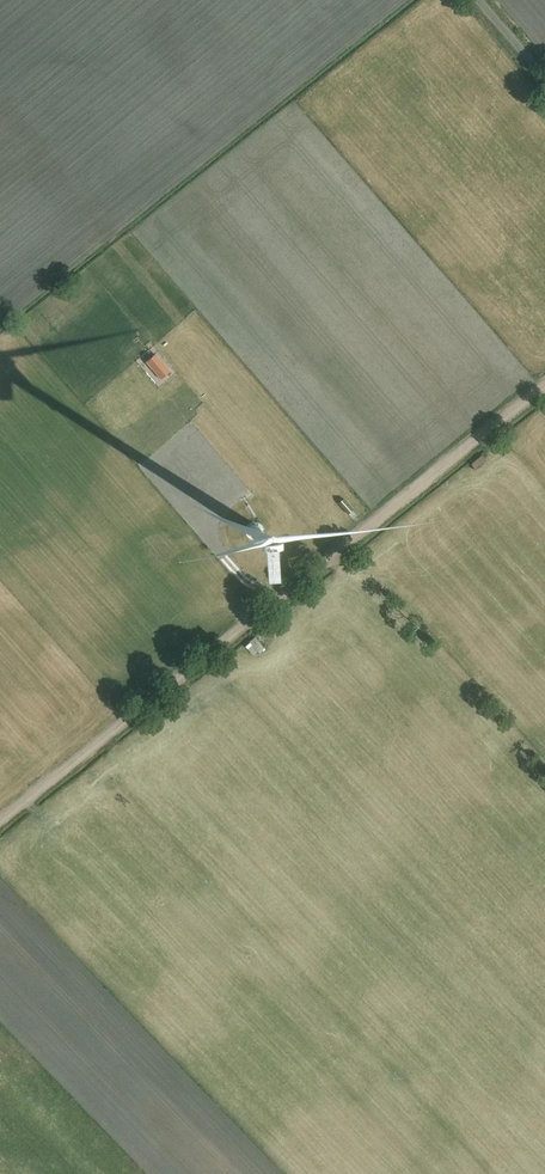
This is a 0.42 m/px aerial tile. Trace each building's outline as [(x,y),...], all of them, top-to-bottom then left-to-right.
[(170,371),(155,354),(147,362),(161,378),(170,371)] [(256,459),(261,456),(254,444),(249,448),(256,459)] [(198,481),(209,493),(217,486),(205,474),(198,481)] [(178,491),(183,500),(192,495),(187,486),(178,491)] [(345,498),(339,503),(348,514),(354,509),(345,498)] [(254,540),(255,540),(256,540),(257,540),(258,540),(258,539),(259,539),(260,539),(260,538),(261,538),(261,537),(262,537),(262,536),(262,535),(263,535),(263,534),(263,533),(263,532),(263,531),(263,530),(263,529),(263,528),(263,527),(262,527),(262,526),(261,525),(261,524),(260,524),(259,523),(258,523),(258,522),(257,522),(256,522),(255,522),(254,522),(253,522),(252,522),(251,522),(250,523),(249,523),(249,524),(248,524),(247,525),(247,526),(246,526),(246,527),(245,528),(245,529),(245,530),(245,531),(245,532),(245,533),(245,534),(245,535),(246,535),(246,536),(247,537),(247,538),(248,538),(249,539),(250,539),(250,540),(251,540),(252,540),(253,540),(254,540)]
